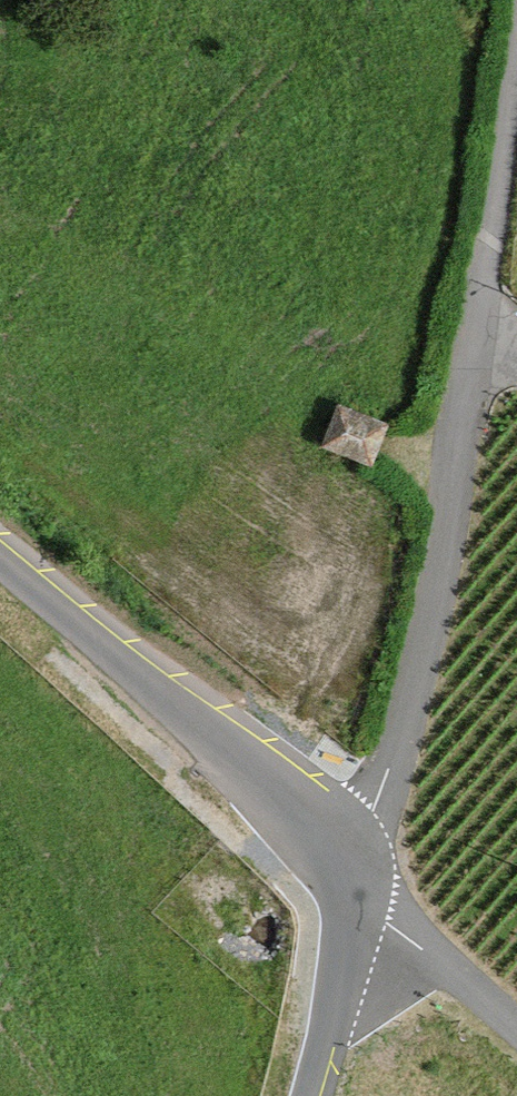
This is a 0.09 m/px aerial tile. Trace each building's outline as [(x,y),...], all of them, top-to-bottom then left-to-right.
[(327,438),(370,455),(384,422),(341,404),(327,438)]
